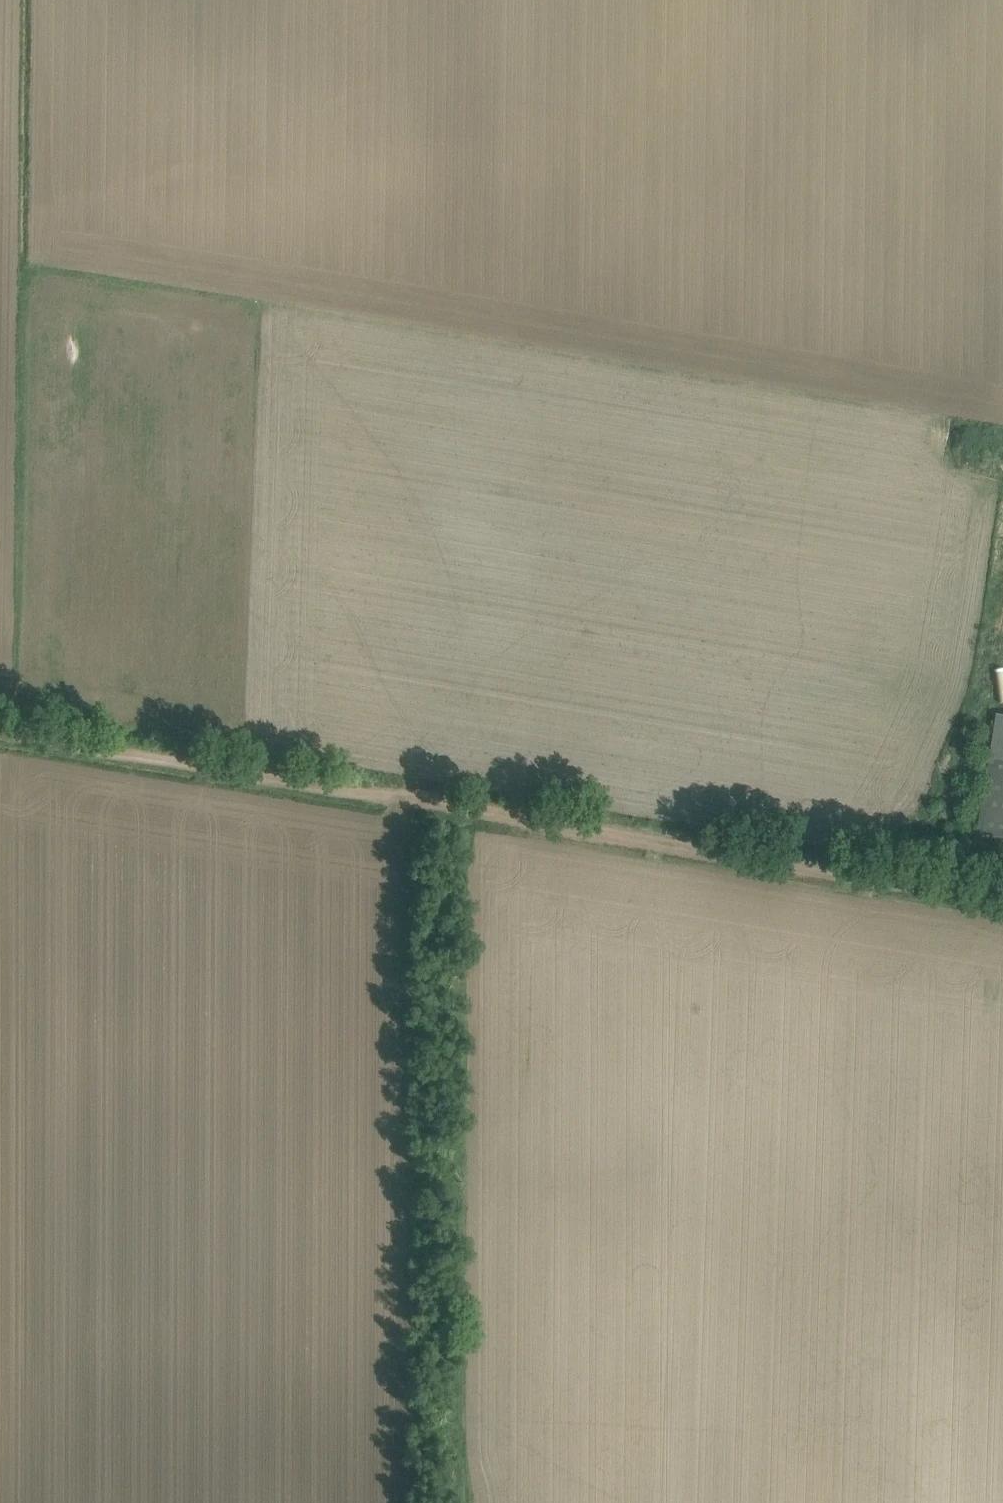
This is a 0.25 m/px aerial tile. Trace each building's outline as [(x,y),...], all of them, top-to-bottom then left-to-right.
[(998,713),(978,834),(1002,838),(1002,714),(998,713)]
